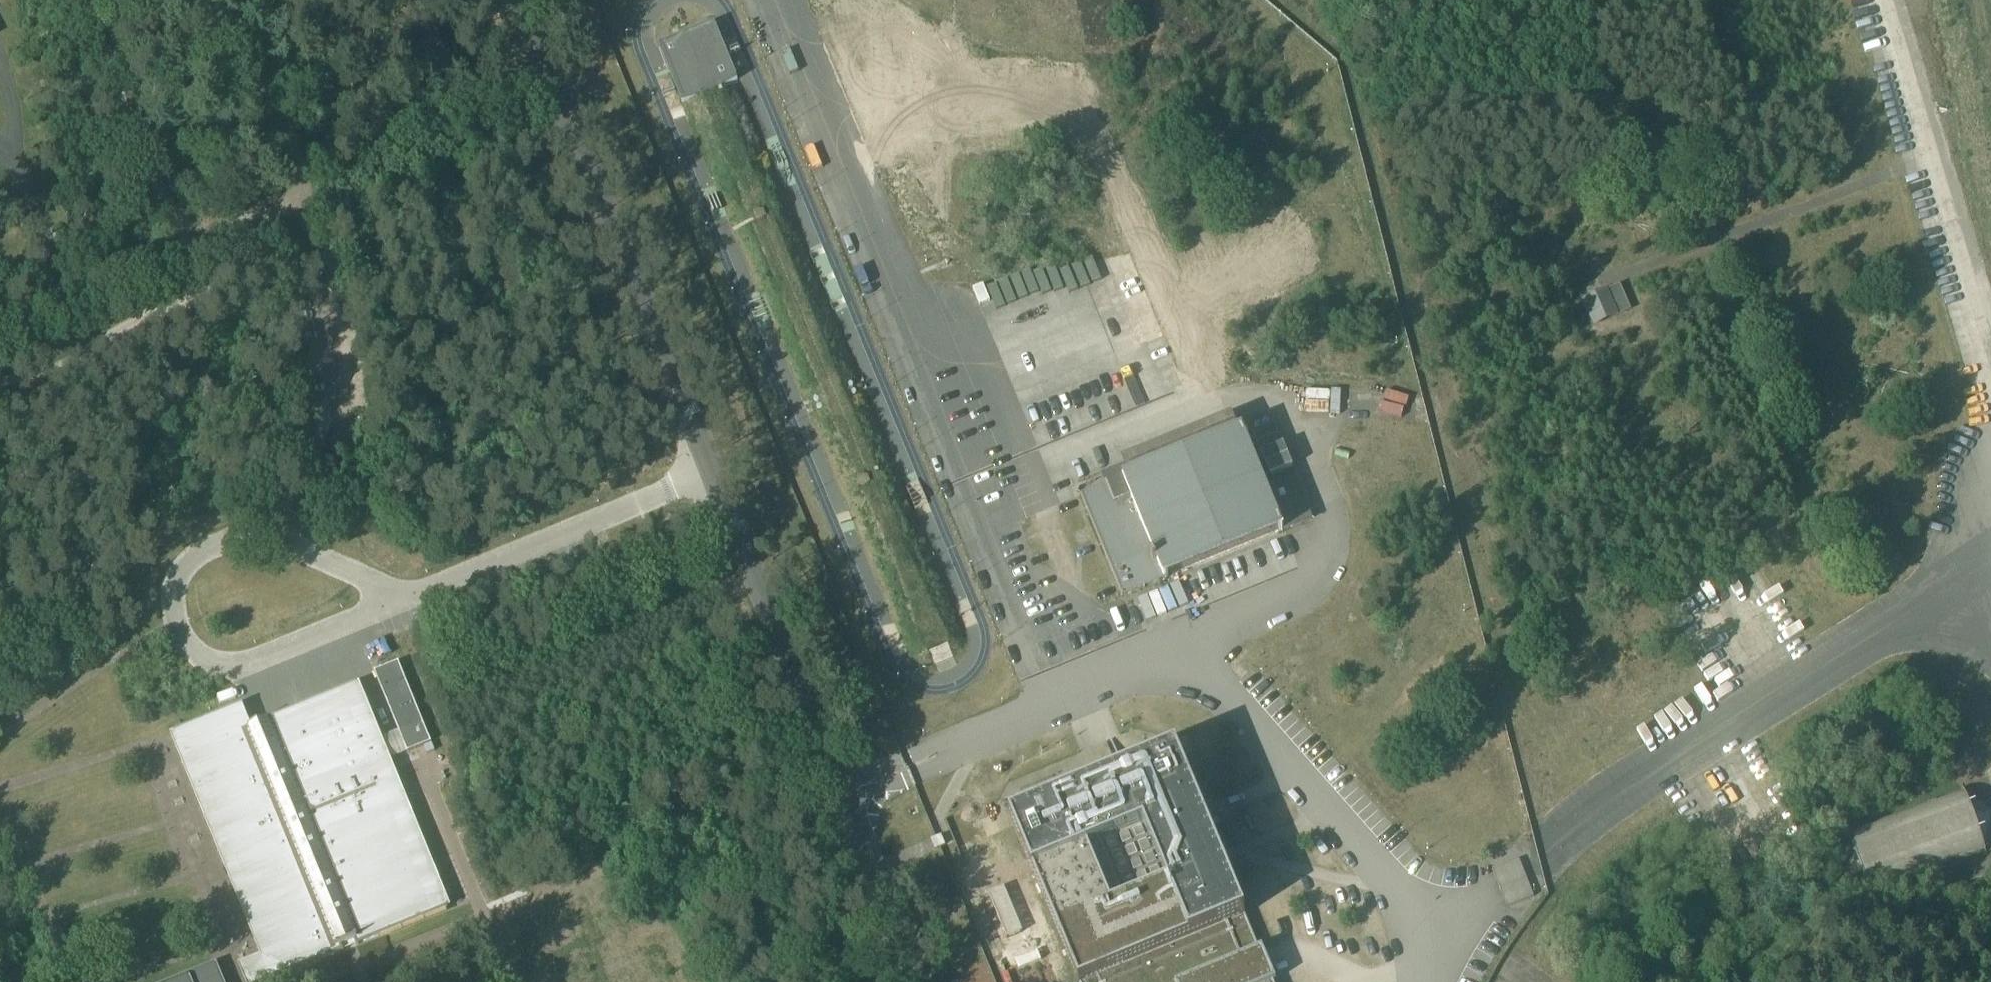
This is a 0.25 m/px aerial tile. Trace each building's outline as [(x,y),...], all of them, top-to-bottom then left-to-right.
[(1619,287),(1584,302),(1594,326),(1630,310),(1619,287)] [(1106,556),(1108,561),(1122,597),(1124,596),(1128,595),(1169,578),(1167,575),(1278,530),(1279,533),(1282,532),(1311,520),(1309,515),(1300,492),(1294,478),(1267,489),(1242,430),(1238,432),(1239,434),(1128,480),(1127,477),(1124,478),(1107,485),(1081,496),(1085,507),(1087,511),(1106,556)] [(374,672),(407,753),(431,743),(398,662),(374,672)] [(274,976),(273,977),(273,978),(263,981),(266,981),(274,979),(274,980),(277,978),(296,970),(297,971),(299,969),(299,968),(318,961),(319,961),(322,960),(321,959),(329,956),(341,951),(341,952),(344,951),(342,946),(354,941),(356,946),(359,945),(359,944),(378,936),(378,937),(381,936),(381,935),(385,933),(400,927),(401,928),(403,927),(403,926),(422,918),(423,919),(426,918),(425,917),(445,909),(445,910),(448,909),(447,906),(446,906),(438,887),(439,887),(438,884),(437,884),(429,865),(430,864),(428,862),(420,842),(421,842),(419,839),(419,840),(411,820),(410,817),(402,798),(402,797),(401,795),(400,795),(393,776),(393,775),(392,773),(391,773),(391,771),(389,766),(386,761),(383,754),(384,753),(383,750),(382,751),(379,742),(374,731),(375,731),(374,728),(373,729),(365,709),(366,709),(365,706),(364,706),(356,687),(357,687),(356,684),(353,685),(353,686),(334,694),(334,693),(331,694),(331,695),(312,703),(311,702),(309,703),(309,704),(290,712),(289,711),(286,712),(287,713),(267,721),(267,720),(264,721),(264,722),(252,727),(252,726),(251,726),(243,707),(244,707),(243,704),(240,705),(240,706),(221,714),(220,713),(218,714),(218,715),(198,723),(198,722),(195,723),(196,724),(176,732),(176,731),(173,732),(174,735),(175,735),(183,754),(182,754),(183,757),(184,757),(192,776),(191,777),(192,779),(193,779),(201,798),(200,799),(201,802),(202,801),(210,821),(209,821),(210,824),(211,824),(219,843),(218,843),(220,846),(221,846),(228,865),(228,866),(229,868),(230,868),(238,887),(237,888),(238,891),(239,890),(244,904),(247,910),(246,910),(247,913),(248,912),(256,932),(255,932),(256,935),(257,935),(265,954),(264,955),(265,957),(266,957),(274,976)] [(1077,981),(1273,981),(1176,749),(1009,819),(1077,981)] [(1963,790),(1959,791),(1844,833),(1850,850),(1842,852),(1852,880),(1860,877),(1866,894),(1867,894),(1903,881),(1981,852),(1985,851),(1963,790)] [(217,964),(173,981),(224,981),(217,964)]
